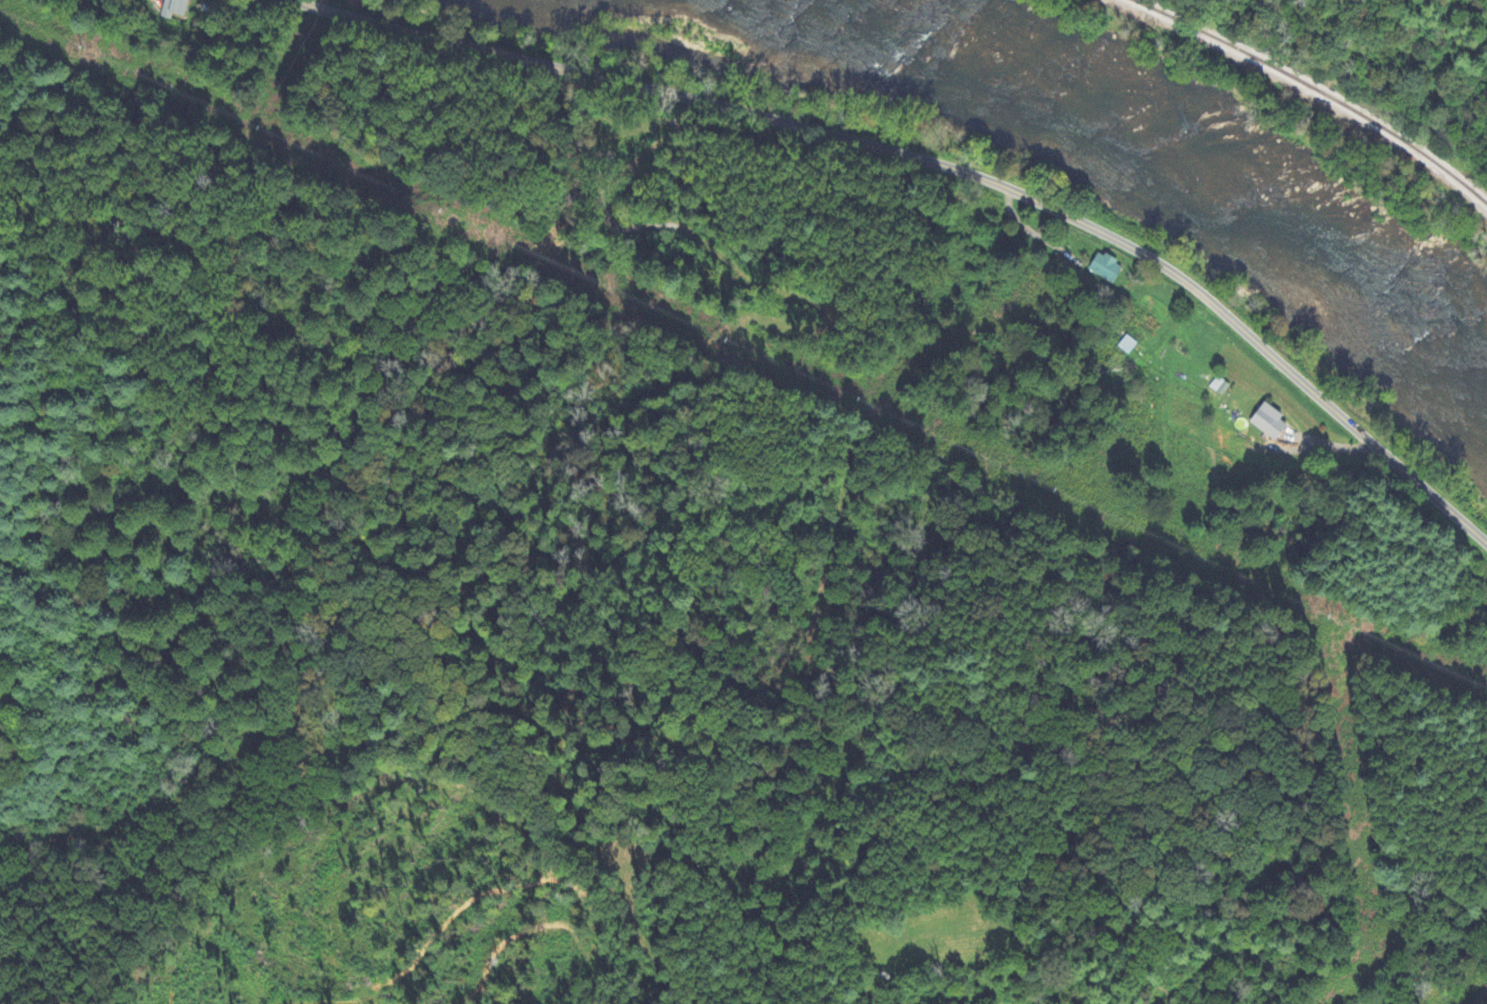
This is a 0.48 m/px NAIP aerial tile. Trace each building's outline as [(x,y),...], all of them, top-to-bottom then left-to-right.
[(1111,288),(1122,268),(1098,253),(1086,273),(1111,288)] [(1127,359),(1164,322),(1151,308),(1113,345),(1127,359)]
